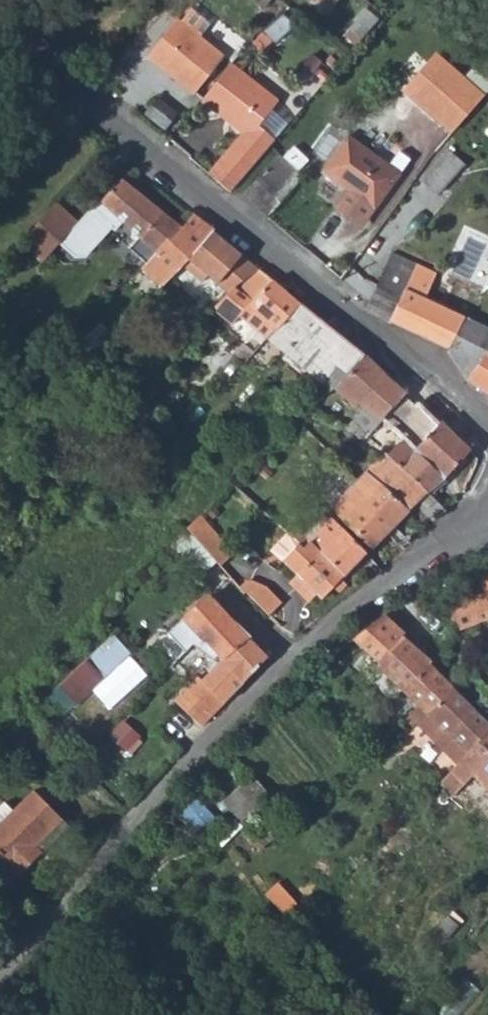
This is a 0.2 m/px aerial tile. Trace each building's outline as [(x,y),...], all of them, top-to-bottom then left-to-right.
[(278,11),(285,3),(282,0),(267,0),(278,11)] [(366,3),(345,33),(360,43),(380,13),(366,3)] [(179,25),(175,22),(144,59),(191,98),(222,61),(195,38),(204,27),(189,14),(179,25)] [(405,92),(452,132),(482,98),(435,57),(405,92)] [(229,67),(198,103),(235,134),(203,173),(226,191),(269,137),(257,127),(275,105),(229,67)] [(176,115),(154,98),(141,114),(166,135),(170,131),(165,127),(176,115)] [(400,174),(347,136),(321,172),(346,190),(335,206),(356,222),(361,216),(367,220),(400,174)] [(464,165),(447,150),(421,180),(437,194),(464,165)] [(277,154),(244,194),(265,213),(299,174),(277,154)] [(119,219),(158,251),(179,229),(117,180),(98,201),(96,199),(75,221),(56,203),(21,243),(42,262),(60,242),(75,256),(84,256),(112,226),(114,227),(119,219)] [(158,251),(179,267),(186,260),(213,232),(193,216),(179,229),(158,251)] [(213,232),(186,260),(227,293),(258,270),(213,232)] [(360,278),(352,295),(367,306),(365,309),(448,349),(464,318),(429,301),(432,295),(427,293),(436,274),(391,254),(382,276),(369,270),(365,280),(360,278)] [(126,280),(147,301),(161,286),(141,266),(126,280)] [(300,306),(258,270),(227,293),(210,310),(231,326),(240,318),(267,339),(276,328),(300,306)] [(267,339),(331,388),(362,355),(300,306),(276,328),(267,339)] [(464,318),(448,349),(466,379),(487,393),(487,330),(464,318)] [(364,408),(345,427),(351,433),(356,428),(358,431),(355,435),(359,439),(361,436),(404,393),(363,355),(362,355),(331,388),(354,408),(359,403),(364,408)] [(361,436),(381,453),(382,455),(426,494),(428,495),(430,494),(469,451),(440,423),(438,425),(405,393),(404,393),(361,436)] [(382,455),(368,470),(408,511),(416,504),(426,494),(382,455)] [(372,547),(408,511),(368,470),(358,480),(330,506),(372,547)] [(416,504),(433,523),(445,512),(430,494),(428,495),(426,494),(416,504)] [(232,553),(199,516),(186,529),(203,547),(219,567),(232,553)] [(340,580),(365,554),(330,518),(307,542),(301,547),(296,543),(287,535),(271,551),(296,575),(317,595),(321,599),(333,587),(340,580)] [(301,537),(296,543),(301,547),(307,542),(301,537)] [(308,603),(317,595),(296,575),(288,583),(308,603)] [(346,585),(340,580),(333,587),(339,592),(346,585)] [(244,583),(238,589),(242,593),(244,592),(268,615),(279,604),(268,593),(263,588),(246,582),(244,583)] [(474,624),(481,621),(487,618),(487,603),(485,594),(469,600),(468,597),(446,607),(457,631),(474,624)] [(191,637),(193,641),(212,661),(216,657),(219,661),(222,663),(247,637),(227,616),(207,595),(181,620),(194,633),(191,637)] [(400,684),(428,711),(452,688),(426,664),(428,661),(401,634),(403,632),(383,612),(355,631),(379,655),(377,658),(402,682),(400,684)] [(184,644),(191,637),(194,633),(181,620),(171,630),(184,644)] [(210,716),(212,717),(266,657),(247,637),(222,663),(219,661),(216,665),(200,683),(209,692),(189,713),(202,725),(210,716)] [(105,655),(99,648),(59,686),(77,703),(101,679),(91,668),(105,655)] [(69,711),(77,703),(59,686),(29,714),(40,724),(62,704),(69,711)] [(470,750),(487,732),(487,722),(452,688),(428,711),(470,750)] [(417,722),(459,762),(470,750),(428,711),(423,716),(417,722)] [(124,717),(110,733),(131,751),(145,735),(124,717)] [(470,750),(459,762),(439,783),(451,795),(481,768),(487,775),(487,732),(470,750)] [(483,788),(487,783),(487,775),(481,768),(451,795),(464,807),(474,797),(487,810),(487,793),(483,788)] [(225,804),(246,822),(275,792),(256,774),(225,804)] [(42,801),(33,793),(0,825),(0,845),(42,801)] [(180,813),(203,834),(219,816),(196,795),(180,813)] [(42,801),(0,845),(0,856),(18,875),(33,860),(27,854),(33,848),(60,821),(42,801)] [(33,860),(39,854),(66,827),(60,821),(33,848),(27,854),(33,860)]
